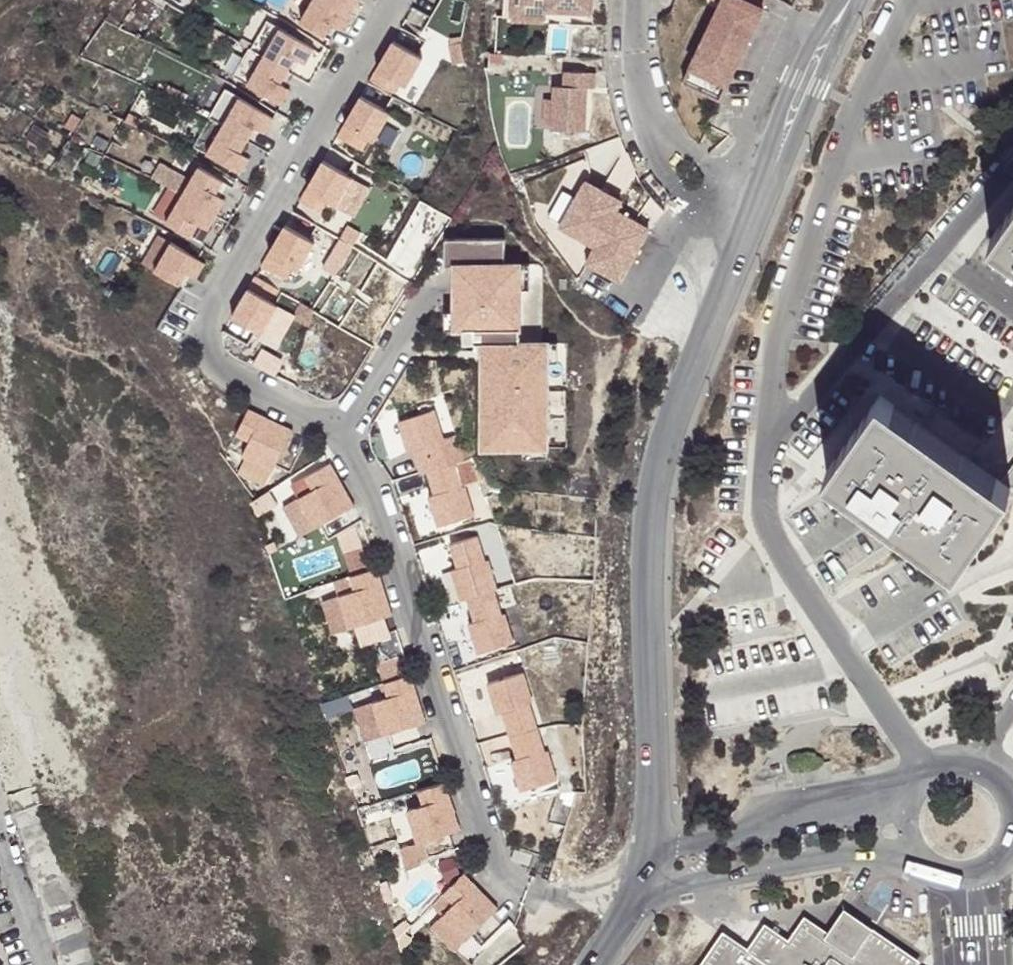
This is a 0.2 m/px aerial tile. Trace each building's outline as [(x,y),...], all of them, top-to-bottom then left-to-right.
[(295,21),(307,0),(290,0),(282,13),(295,21)] [(300,22),(324,37),(332,24),(337,27),(345,11),(326,0),(313,0),(300,22)] [(345,11),(352,0),(326,0),(345,11)] [(337,27),(342,29),(350,14),(359,0),(352,0),(345,11),(337,27)] [(505,16),(513,16),(513,6),(549,8),(549,11),(593,13),(594,0),(506,0),(505,16)] [(722,2),(682,81),(718,99),(751,33),(739,27),(752,3),(753,0),(718,0),(722,2)] [(752,3),(739,27),(751,33),(763,9),(752,3)] [(513,6),(513,16),(548,18),(549,11),(549,8),(513,6)] [(264,57),(281,29),(267,21),(250,48),(264,57)] [(426,41),(401,27),(393,41),(369,82),(394,96),(401,84),(406,87),(422,58),(418,56),(426,41)] [(264,57),(289,71),(296,59),(301,61),(310,46),(281,29),(264,57)] [(460,45),(448,47),(452,66),(464,63),(460,45)] [(310,46),(301,61),(306,64),(315,49),(310,46)] [(247,84),(264,57),(250,48),(233,76),(247,84)] [(264,57),(247,84),(276,102),(286,87),(281,84),(289,71),(264,57)] [(596,73),(566,72),(565,87),(555,86),(555,100),(554,125),(554,130),(587,132),(588,88),(596,88),(596,73)] [(286,87),(276,102),(281,105),(291,90),(286,87)] [(361,96),(337,137),(361,152),(369,139),(373,142),(390,113),(385,110),(361,96)] [(223,125),(207,154),(235,170),(245,156),(240,153),(248,140),(255,127),(260,130),(269,115),(240,98),(223,125)] [(546,125),(554,125),(555,100),(546,99),(546,125)] [(269,115),(260,130),(265,133),(274,118),(269,115)] [(245,156),(235,170),(240,174),(250,159),(245,156)] [(348,175),(323,161),(299,202),(324,216),(331,204),(335,206),(352,178),(348,175)] [(170,187),(182,194),(166,222),(190,237),(198,224),(202,227),(212,212),(220,197),(216,194),(224,181),(199,167),(189,183),(160,166),(153,178),(160,181),(170,187)] [(166,222),(182,194),(170,187),(153,214),(166,222)] [(212,212),(202,227),(207,230),(216,214),(225,200),(220,197),(212,212)] [(1012,249),(1012,217),(998,238),(1012,249)] [(310,241),(285,226),(261,266),(286,281),(293,269),(298,271),(314,243),(310,241)] [(348,228),(341,240),(354,247),(360,235),(348,228)] [(155,271),(171,242),(158,235),(142,263),(155,271)] [(445,263),(455,263),(455,238),(445,238),(445,263)] [(504,238),(455,238),(455,263),(455,311),(455,328),(464,328),(464,342),(483,342),(483,447),(524,448),(548,447),(548,360),(548,342),(520,342),(520,290),(520,264),(504,264),(504,238)] [(171,242),(155,271),(179,285),(187,272),(192,275),(200,260),(171,242)] [(205,263),(200,260),(192,275),(196,278),(205,263)] [(529,264),(520,264),(520,290),(530,290),(529,264)] [(280,291),(255,276),(231,317),(256,332),(261,334),(278,305),(273,303),(280,291)] [(455,311),(445,310),(445,329),(455,328),(455,311)] [(558,343),(548,342),(548,360),(557,360),(558,343)] [(1007,478),(889,394),(834,469),(963,562),(1012,492),(1012,482),(1007,478)] [(263,416),(249,409),(236,434),(250,441),(242,456),(273,471),(276,465),(289,440),(293,431),(276,422),(272,431),(259,425),(263,416)] [(434,410),(398,421),(407,451),(424,446),(426,454),(416,457),(421,473),(427,471),(448,464),(441,441),(443,440),(434,410)] [(276,422),(263,416),(259,425),(272,431),(276,422)] [(441,441),(448,464),(454,463),(466,458),(460,435),(443,440),(441,441)] [(548,447),(524,448),(523,457),(547,457),(548,447)] [(330,463),(291,485),(298,498),(315,528),(320,525),(328,539),(354,525),(345,511),(354,506),(345,490),(336,494),(329,482),(338,477),(330,463)] [(448,464),(427,471),(432,487),(442,483),(445,491),(428,496),(438,526),(474,515),(464,485),(462,486),(454,463),(448,464)] [(338,477),(329,482),(336,494),(345,490),(338,477)] [(315,528),(298,498),(283,506),(300,536),(315,528)] [(478,536),(450,544),(455,560),(465,557),(468,564),(451,570),(461,600),(467,598),(472,614),(482,611),(485,618),(468,623),(478,654),(514,642),(505,612),(502,613),(495,590),(497,589),(488,559),(485,559),(478,536)] [(377,568),(334,581),(339,596),(349,628),(355,626),(360,642),(387,634),(382,618),(392,615),(387,597),(377,600),(372,586),(382,583),(377,568)] [(382,583),(372,586),(377,600),(387,597),(382,583)] [(334,633),(349,628),(339,596),(323,600),(334,633)] [(48,778),(0,598),(0,791),(48,778)] [(396,636),(376,642),(381,656),(400,650),(396,636)] [(400,655),(375,663),(381,680),(406,672),(400,655)] [(523,672),(487,683),(497,714),(513,709),(515,716),(505,720),(510,735),(515,751),(525,748),(528,755),(511,760),(521,791),(557,779),(548,749),(545,749),(538,726),(530,703),(533,703),(523,672)] [(411,674),(383,683),(388,697),(372,702),(382,735),(389,733),(394,748),(421,740),(416,724),(426,721),(420,704),(410,706),(406,692),(416,689),(411,674)] [(416,689),(406,692),(410,706),(420,704),(416,689)] [(382,735),(372,702),(353,708),(364,741),(382,735)] [(444,781),(417,789),(422,804),(406,809),(416,841),(422,839),(427,855),(454,847),(450,831),(459,828),(454,810),(444,813),(440,799),(449,796),(444,781)] [(8,793),(64,964),(97,964),(37,783),(8,793)] [(454,810),(449,796),(440,799),(444,813),(454,810)] [(427,855),(422,839),(416,841),(399,847),(406,868),(419,863),(418,858),(427,855)] [(546,851),(529,844),(525,855),(543,861),(546,851)] [(475,884),(464,873),(431,904),(442,915),(466,940),(470,935),(482,947),(502,927),(491,915),(498,908),(485,895),(478,902),(468,891),(475,884)] [(475,884),(468,891),(478,902),(485,895),(475,884)] [(851,907),(835,929),(863,948),(878,925),(851,907)] [(925,957),(923,955),(878,925),(863,948),(835,929),(810,913),(795,935),(771,920),(754,944),(730,928),(704,964),(919,964),(925,957)] [(466,940),(442,915),(430,927),(454,951),(466,940)]
